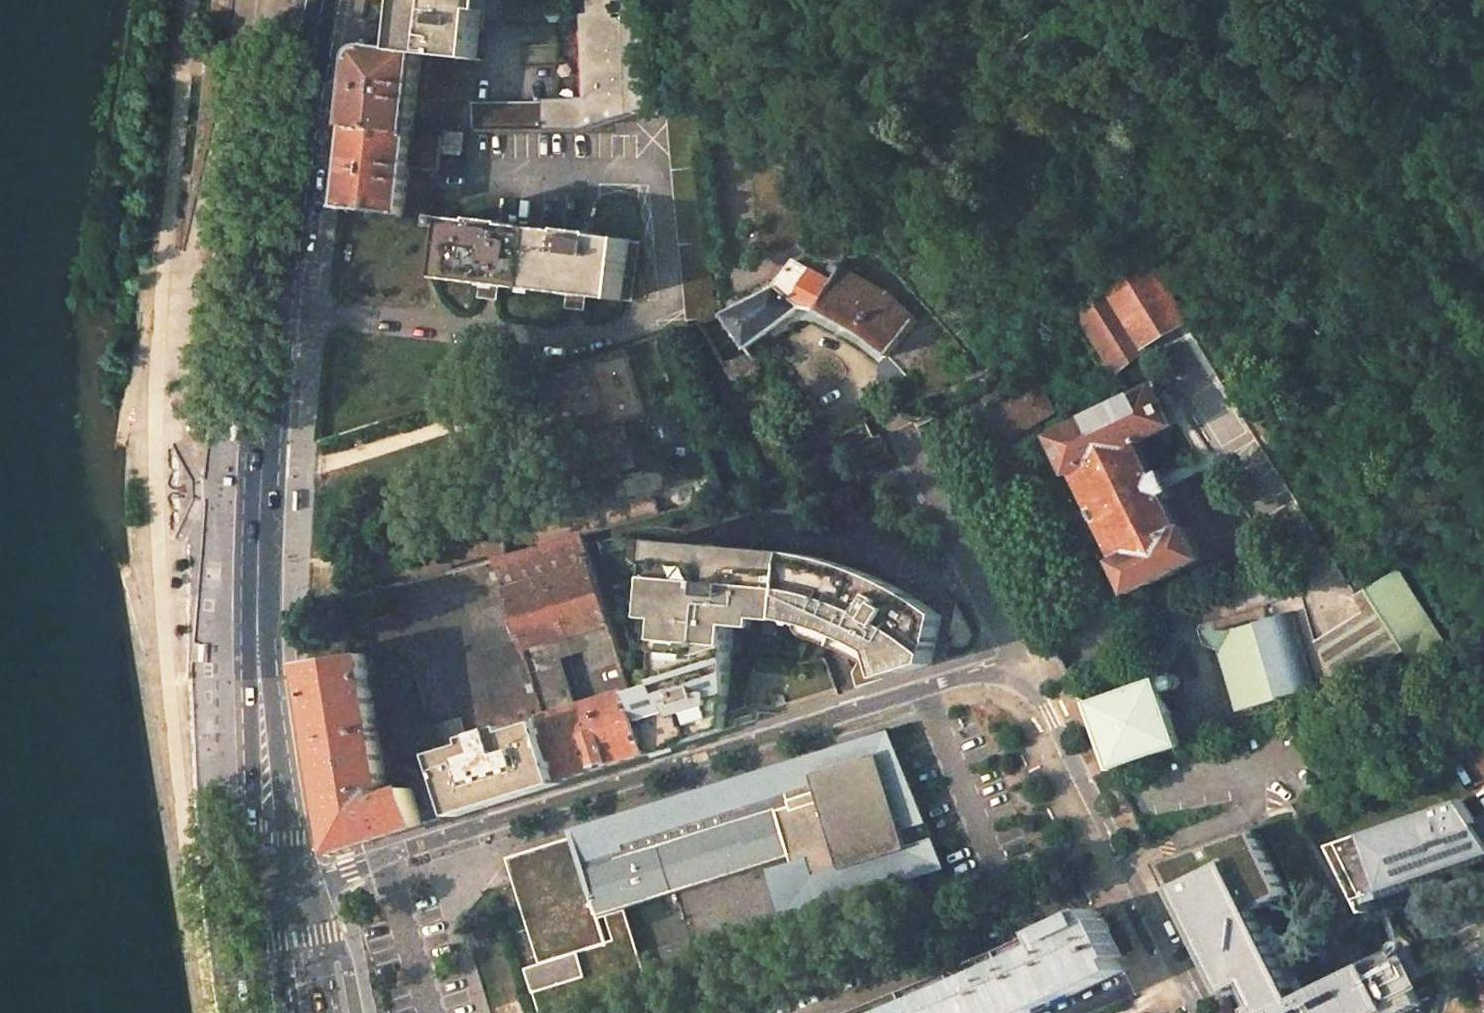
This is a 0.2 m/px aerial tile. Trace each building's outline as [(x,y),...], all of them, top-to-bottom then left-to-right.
[(404,23),(406,24),(403,53),(421,55),(479,61),(486,0),(406,0),(404,23)] [(561,99),(545,102),(546,103),(545,131),(583,131),(649,110),(642,0),(555,0),(561,99)] [(360,60),(353,127),(413,133),(421,55),(403,53),(375,50),(371,51),(367,51),(362,55),(360,60)] [(473,103),(474,131),(545,131),(546,103),(473,103)] [(693,117),(666,120),(687,321),(714,317),(693,117)] [(374,211),(404,216),(411,167),(413,133),(353,127),(344,206),(374,211)] [(445,137),(443,153),(462,156),(464,131),(445,132),(445,137)] [(445,137),(413,133),(411,167),(441,171),(443,153),(445,137)] [(481,223),(453,220),(446,279),(530,290),(623,300),(630,241),(602,238),(602,234),(569,231),(569,234),(515,227),(515,224),(482,220),(481,223)] [(1143,261),(1106,290),(1145,346),(1185,321),(1143,261)] [(775,287),(725,315),(748,350),(759,340),(800,309),(819,313),(862,335),(890,357),(881,364),(881,372),(890,383),(899,383),(907,377),(890,358),(917,321),(887,293),(842,268),(833,283),(793,262),(775,287)] [(1106,290),(1077,313),(1119,373),(1147,350),(1145,346),(1106,290)] [(1039,386),(990,415),(1008,446),(1025,436),(1022,430),(1053,411),(1039,386)] [(1155,387),(1055,438),(1074,476),(1078,474),(1122,561),(1117,563),(1133,594),(1203,559),(1187,527),(1182,529),(1165,495),(1172,492),(1170,487),(1166,480),(1163,475),(1157,478),(1139,443),(1174,425),(1182,421),(1172,403),(1165,407),(1155,387)] [(874,437),(863,443),(869,457),(889,450),(888,449),(881,434),(874,437)] [(582,536),(495,559),(499,569),(547,723),(565,778),(565,780),(652,753),(644,730),(632,692),(626,694),(574,710),(558,661),(591,650),(597,671),(623,663),(621,656),(582,536)] [(788,552),(680,543),(679,556),(671,556),(671,561),(652,560),(653,541),(613,537),(597,544),(634,652),(629,683),(632,692),(644,730),(673,722),(680,745),(724,731),(723,721),(718,721),(717,711),(725,711),(725,626),(753,627),(753,618),(774,620),(782,621),(783,618),(788,552)] [(671,556),(672,543),(653,541),(652,560),(671,561),(671,556)] [(679,556),(680,543),(672,543),(671,556),(679,556)] [(783,618),(820,629),(845,637),(856,643),(863,649),(851,674),(856,690),(929,667),(938,619),(931,613),(915,600),(905,594),(883,581),(868,574),(852,568),(833,562),(819,559),(802,553),(788,552),(783,618)] [(1444,645),(1395,569),(1364,589),(1413,665),(1444,645)] [(1219,649),(1240,708),(1316,687),(1292,612),(1224,631),(1208,629),(1219,649)] [(343,658),(306,664),(318,739),(378,730),(367,662),(373,662),(372,654),(343,658)] [(1381,668),(1368,674),(1370,680),(1383,674),(1381,668)] [(723,721),(725,711),(717,711),(718,721),(723,721)] [(644,730),(652,753),(680,745),(673,722),(644,730)] [(470,747),(444,754),(459,811),(485,803),(486,805),(539,789),(538,786),(565,778),(547,723),(514,733),(512,727),(473,739),(475,745),(470,747)] [(378,730),(318,739),(336,852),(423,825),(412,788),(389,796),(387,785),(386,783),(378,730)] [(942,856),(900,756),(890,731),(873,737),(847,745),(810,756),(816,775),(787,784),(721,805),(721,802),(720,800),(718,796),(716,794),(713,793),(708,793),(706,794),(701,796),(699,794),(701,793),(700,792),(657,811),(655,805),(645,809),(638,812),(627,815),(624,816),(615,818),(611,819),(604,822),(601,823),(599,825),(598,827),(598,829),(598,831),(604,845),(512,857),(524,896),(531,894),(552,961),(532,968),(546,1012),(608,1012),(641,1003),(629,963),(645,958),(638,934),(613,942),(603,913),(794,854),(808,849),(820,891),(838,885),(836,879),(920,853),(922,862),(942,856)] [(1476,758),(1483,769),(1483,752),(1476,758)] [(579,836),(582,847),(604,845),(598,831),(598,829),(598,827),(599,825),(601,823),(604,822),(611,819),(615,818),(624,816),(627,815),(638,812),(645,809),(655,805),(657,811),(700,792),(701,793),(699,794),(701,796),(706,794),(708,793),(713,793),(716,794),(718,796),(720,800),(721,802),(721,805),(787,784),(816,775),(810,756),(577,829),(579,836)] [(1337,844),(1363,899),(1483,858),(1483,831),(1465,800),(1337,844)] [(1266,906),(1290,894),(1257,826),(1160,861),(1226,992),(1247,982),(1258,1004),(1251,1007),(1254,1012),(1402,1012),(1422,1003),(1395,950),(1309,993),(1266,906)] [(582,847),(579,836),(512,857),(582,847)] [(824,903),(842,897),(924,872),(945,866),(942,856),(922,862),(920,853),(836,879),(838,885),(820,891),(808,849),(794,854),(796,860),(776,867),(790,914),(824,903)] [(1126,971),(1096,909),(1047,933),(1045,930),(981,960),(852,1012),(1032,1012),(1126,971)]
